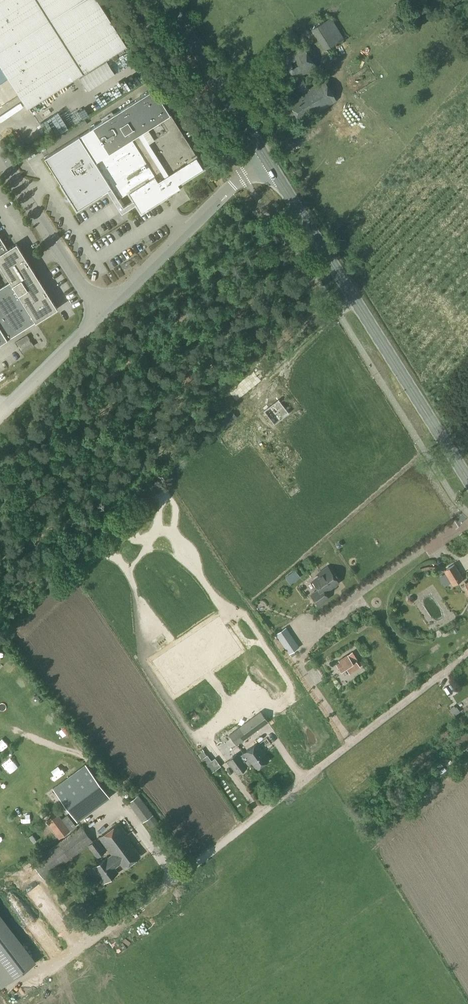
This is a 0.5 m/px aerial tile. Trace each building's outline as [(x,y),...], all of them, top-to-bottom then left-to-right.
[(2,67),(0,68),(0,82),(8,77),(27,107),(125,46),(97,0),(0,0),(0,64),(2,67)] [(311,29),(324,51),(344,38),(331,17),(311,29)] [(282,59),(302,93),(308,90),(303,81),(316,72),(313,68),(315,67),(302,47),(282,59)] [(314,86),(308,90),(302,93),(303,94),(288,103),(299,120),(314,112),(314,113),(335,101),(319,75),(310,80),(314,86)] [(203,167),(153,89),(44,159),(76,210),(102,194),(108,190),(107,190),(110,188),(118,199),(128,193),(141,212),(173,192),(174,193),(177,190),(178,191),(177,189),(178,188),(176,185),(181,181),(203,167)] [(23,330),(57,309),(34,272),(16,244),(7,249),(0,238),(0,267),(10,283),(0,289),(0,345),(23,330)] [(263,412),(273,424),(288,413),(278,400),(263,412)] [(223,418),(211,430),(217,436),(228,424),(223,418)] [(417,574),(430,575),(431,564),(418,563),(417,574)] [(443,570),(450,583),(452,585),(463,579),(454,564),(443,570)] [(311,594),(317,605),(328,598),(324,591),(338,582),(329,567),(319,573),(321,577),(314,581),(319,589),(311,594)] [(409,630),(415,643),(427,637),(422,625),(409,630)] [(276,634),(289,654),(298,648),(285,628),(276,634)] [(340,661),(336,663),(341,670),(346,667),(349,672),(359,666),(355,660),(352,662),(347,654),(338,660),(340,661)] [(17,663),(12,665),(16,674),(21,672),(17,663)] [(249,698),(240,705),(245,710),(254,703),(249,698)] [(446,708),(452,713),(457,708),(451,702),(446,708)] [(229,734),(237,745),(246,738),(268,722),(259,712),(239,726),(238,727),(229,734)] [(227,760),(237,773),(251,763),(256,769),(268,761),(263,754),(264,753),(256,743),(238,756),(236,754),(227,760)] [(202,751),(198,754),(201,759),(201,760),(211,773),(220,766),(215,758),(211,761),(207,755),(206,755),(202,751)] [(85,764),(52,788),(76,821),(109,797),(85,764)] [(138,794),(127,802),(128,803),(142,822),(152,814),(139,795),(138,794)] [(58,816),(48,823),(59,838),(69,831),(58,816)] [(113,854),(120,864),(123,868),(139,855),(129,842),(131,841),(118,824),(99,838),(111,855),(113,854)] [(31,862),(43,879),(85,847),(94,860),(104,853),(94,840),(92,841),(80,826),(31,862)] [(111,855),(93,868),(104,883),(117,873),(114,868),(120,864),(113,854),(111,855)] [(0,918),(0,985),(1,987),(34,962),(0,918)] [(67,927),(59,936),(70,945),(78,937),(67,927)]
